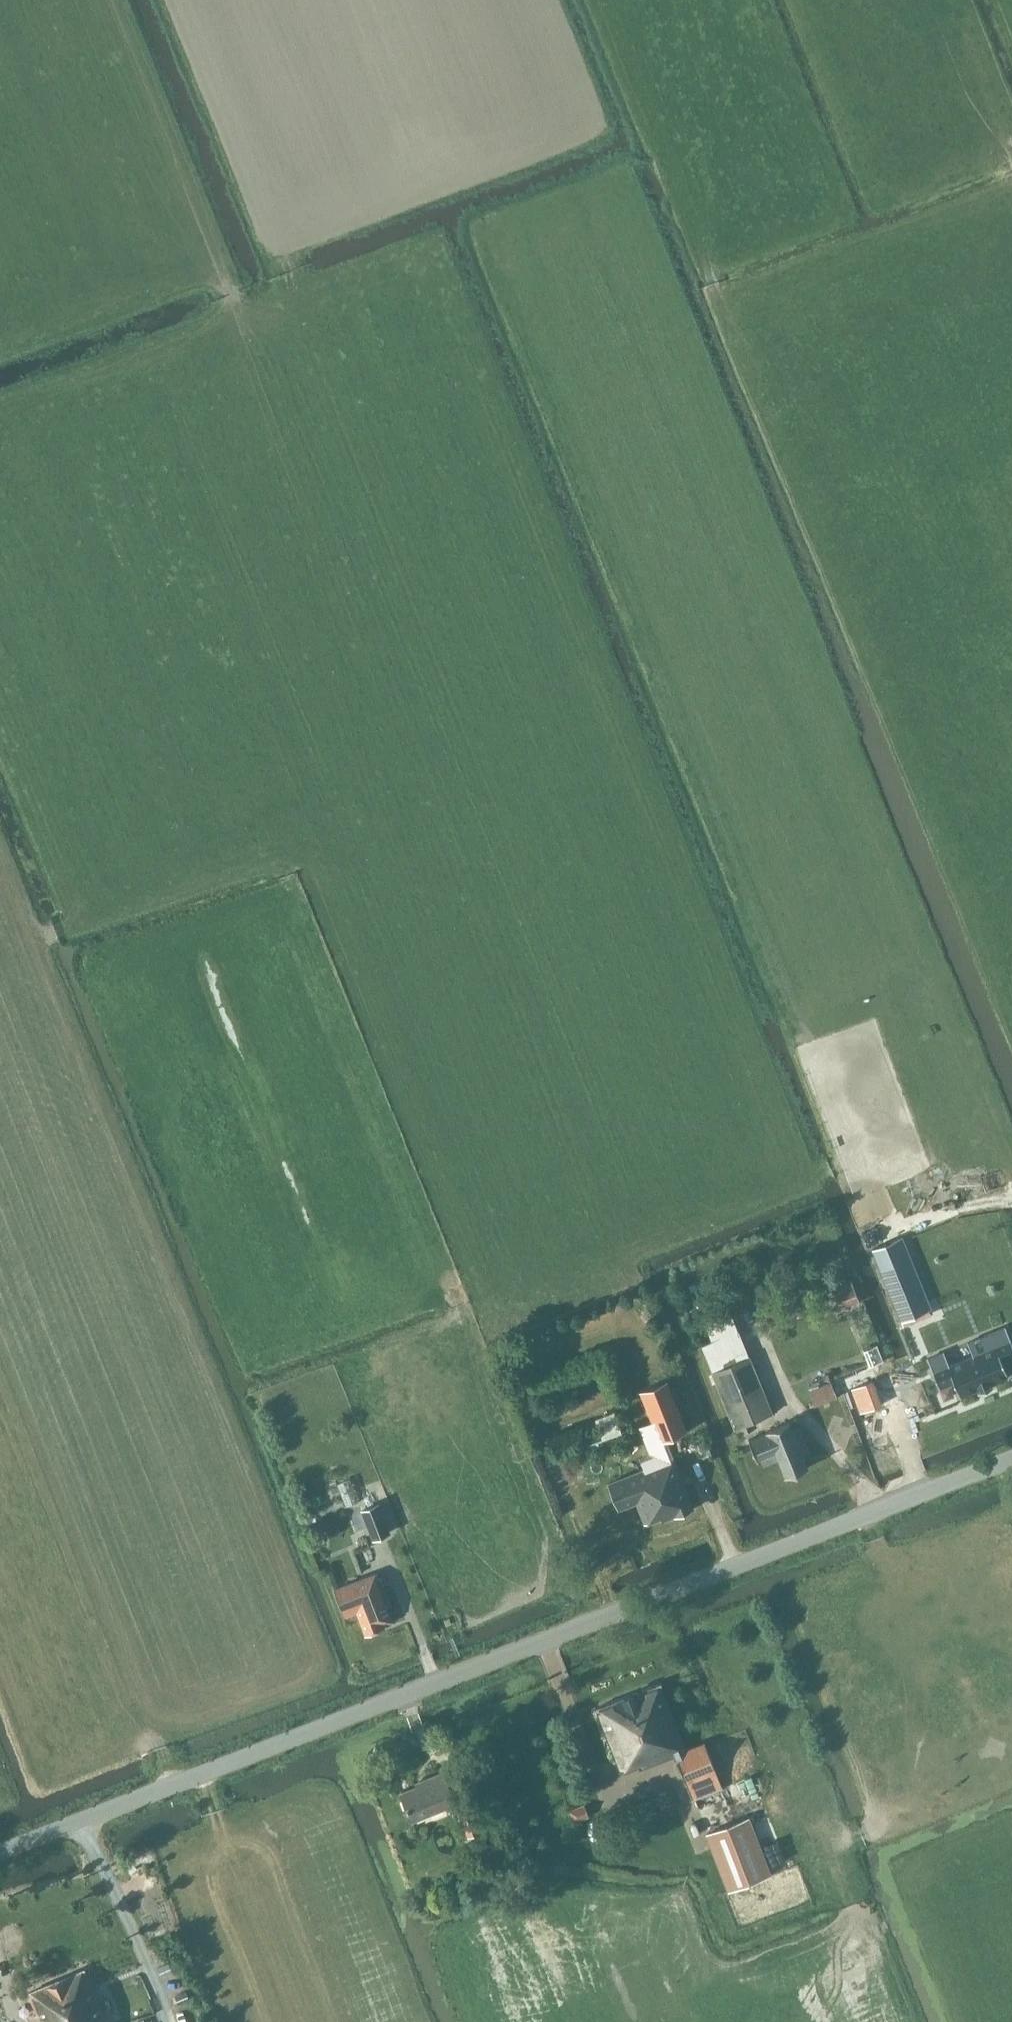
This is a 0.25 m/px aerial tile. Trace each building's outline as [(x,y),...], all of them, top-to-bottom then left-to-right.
[(911,1309),(929,1302),(902,1237),(873,1249),(904,1325),(915,1320),(911,1309)] [(851,1282),(838,1287),(845,1306),(859,1300),(851,1282)] [(973,1355),(950,1365),(944,1352),(928,1359),(940,1388),(955,1382),(961,1397),(962,1396),(978,1389),(979,1392),(992,1386),(991,1384),(1008,1377),(1009,1377),(1003,1362),(1011,1359),(1011,1342),(1006,1327),(986,1335),(991,1348),(973,1355)] [(713,1343),(702,1347),(712,1372),(735,1429),(773,1413),(750,1356),(749,1357),(739,1332),(713,1343)] [(876,1343),(863,1347),(867,1362),(880,1358),(876,1343)] [(897,1371),(852,1385),(870,1444),(913,1431),(907,1410),(886,1417),(883,1407),(913,1398),(907,1380),(900,1382),(897,1371)] [(815,1403),(836,1395),(830,1379),(808,1387),(815,1403)] [(668,1383),(641,1394),(661,1444),(688,1433),(668,1383)] [(589,1455),(625,1442),(615,1412),(596,1419),(599,1430),(582,1436),(589,1455)] [(792,1426),(790,1422),(766,1431),(767,1432),(749,1440),(757,1461),(775,1454),(785,1478),(809,1468),(803,1454),(809,1452),(810,1455),(811,1454),(799,1423),(792,1426)] [(608,1484),(611,1490),(619,1509),(637,1502),(646,1523),(660,1517),(662,1521),(675,1516),(676,1516),(694,1509),(673,1458),(613,1482),(608,1484)] [(346,1478),(329,1481),(334,1502),(350,1498),(346,1478)] [(392,1533),(380,1502),(362,1509),(373,1540),(392,1533)] [(382,1627),(393,1623),(386,1605),(391,1603),(380,1576),(377,1577),(375,1573),(335,1588),(346,1615),(356,1611),(365,1634),(369,1632),(373,1635),(380,1632),(382,1627)] [(661,1683),(597,1708),(622,1772),(640,1765),(641,1768),(675,1755),(692,1799),(722,1788),(705,1743),(687,1750),(661,1683)] [(721,1770),(750,1769),(749,1730),(720,1731),(721,1770)] [(417,1786),(401,1793),(413,1822),(459,1803),(445,1770),(416,1782),(417,1786)] [(585,1805),(570,1811),(574,1822),(589,1816),(585,1805)] [(473,1810),(460,1815),(469,1838),(482,1832),(473,1810)] [(707,1836),(729,1892),(771,1876),(749,1820),(707,1836)] [(170,1963),(157,1968),(161,1976),(173,1971),(170,1963)] [(29,1993),(41,2021),(107,2021),(85,1969),(29,1993)] [(187,1992),(175,1997),(178,2004),(190,1999),(187,1992)]
